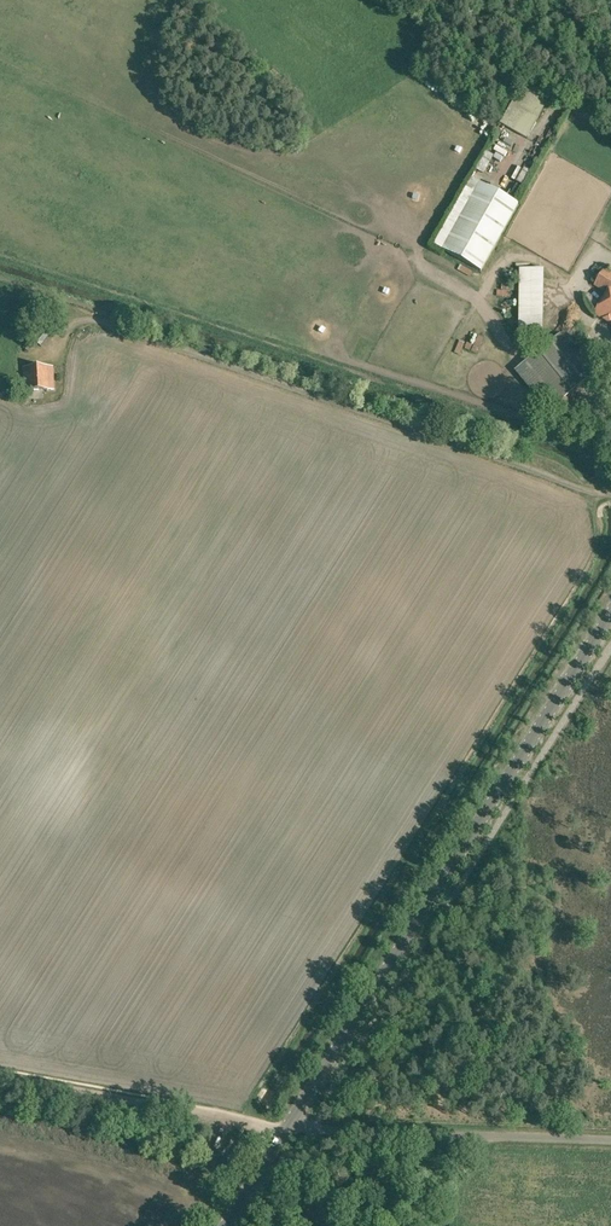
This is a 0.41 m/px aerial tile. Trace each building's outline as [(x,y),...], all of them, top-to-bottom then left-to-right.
[(536,126),(552,93),(544,89),(542,93),(536,90),(539,84),(529,80),(515,109),(524,114),(521,119),(536,126)] [(481,129),(490,117),(479,108),(469,121),(481,129)] [(548,115),(540,119),(544,125),(551,121),(548,115)] [(478,164),(487,170),(498,154),(489,148),(478,164)] [(505,173),(513,161),(507,157),(499,169),(505,173)] [(518,204),(480,183),(442,250),(481,271),(518,204)] [(544,269),(520,269),(520,347),(542,347),(544,269)] [(605,270),(595,286),(608,294),(595,315),(610,325),(610,274),(605,270)] [(86,335),(80,330),(76,335),(82,340),(86,335)] [(595,373),(561,332),(517,369),(549,411),(595,373)] [(25,390),(54,390),(53,367),(24,368),(25,390)]
